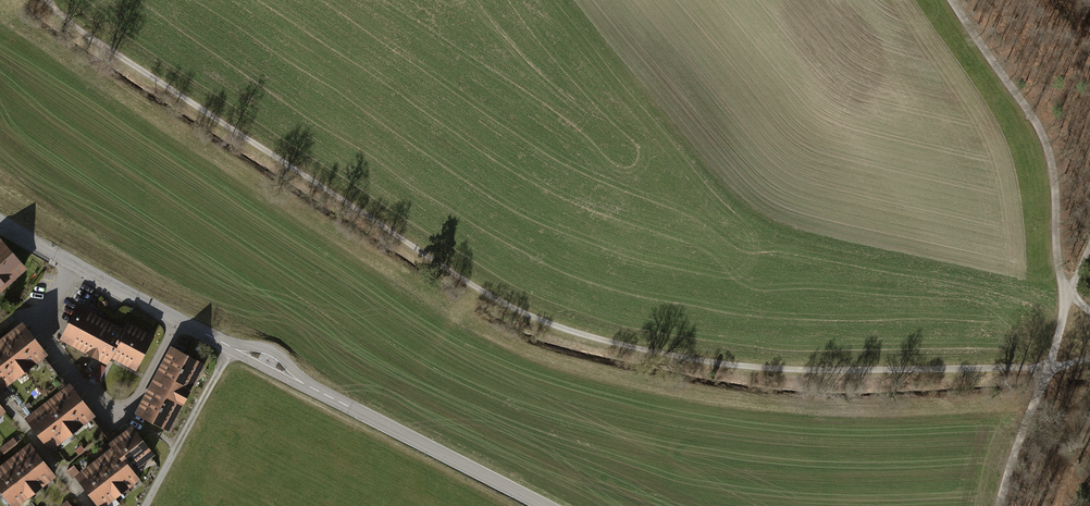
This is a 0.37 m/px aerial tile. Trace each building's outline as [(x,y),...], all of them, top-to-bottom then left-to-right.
[(28,267),(1,235),(0,236),(0,291),(28,267)] [(109,355),(123,328),(78,304),(60,338),(105,362),(109,355)] [(0,338),(26,372),(48,355),(22,321),(0,338)] [(123,328),(109,355),(136,370),(154,335),(127,321),(123,328)] [(3,389),(26,372),(0,338),(0,384),(3,389)] [(173,345),(153,379),(188,399),(207,364),(173,345)] [(69,383),(48,355),(26,372),(3,389),(24,416),(46,399),(69,383)] [(105,368),(97,364),(92,375),(100,378),(105,368)] [(171,430),(188,399),(153,379),(136,410),(171,430)] [(46,399),(72,434),(94,417),(69,383),(46,399)] [(24,416),(50,450),(72,434),(46,399),(24,416)] [(112,441),(94,417),(53,448),(74,476),(87,467),(99,458),(113,448),(109,443),(112,441)] [(113,448),(132,473),(155,456),(132,426),(112,441),(109,443),(113,448)] [(14,437),(1,446),(5,452),(18,443),(14,437)] [(16,453),(42,488),(56,478),(30,443),(16,453)] [(113,448),(99,458),(125,491),(138,481),(132,473),(113,448)] [(3,464),(28,498),(42,488),(16,453),(3,464)] [(99,458),(87,467),(112,500),(125,491),(99,458)] [(13,505),(17,505),(28,498),(3,464),(0,466),(0,489),(13,505)] [(74,476),(97,505),(104,505),(112,500),(87,467),(74,476)]
